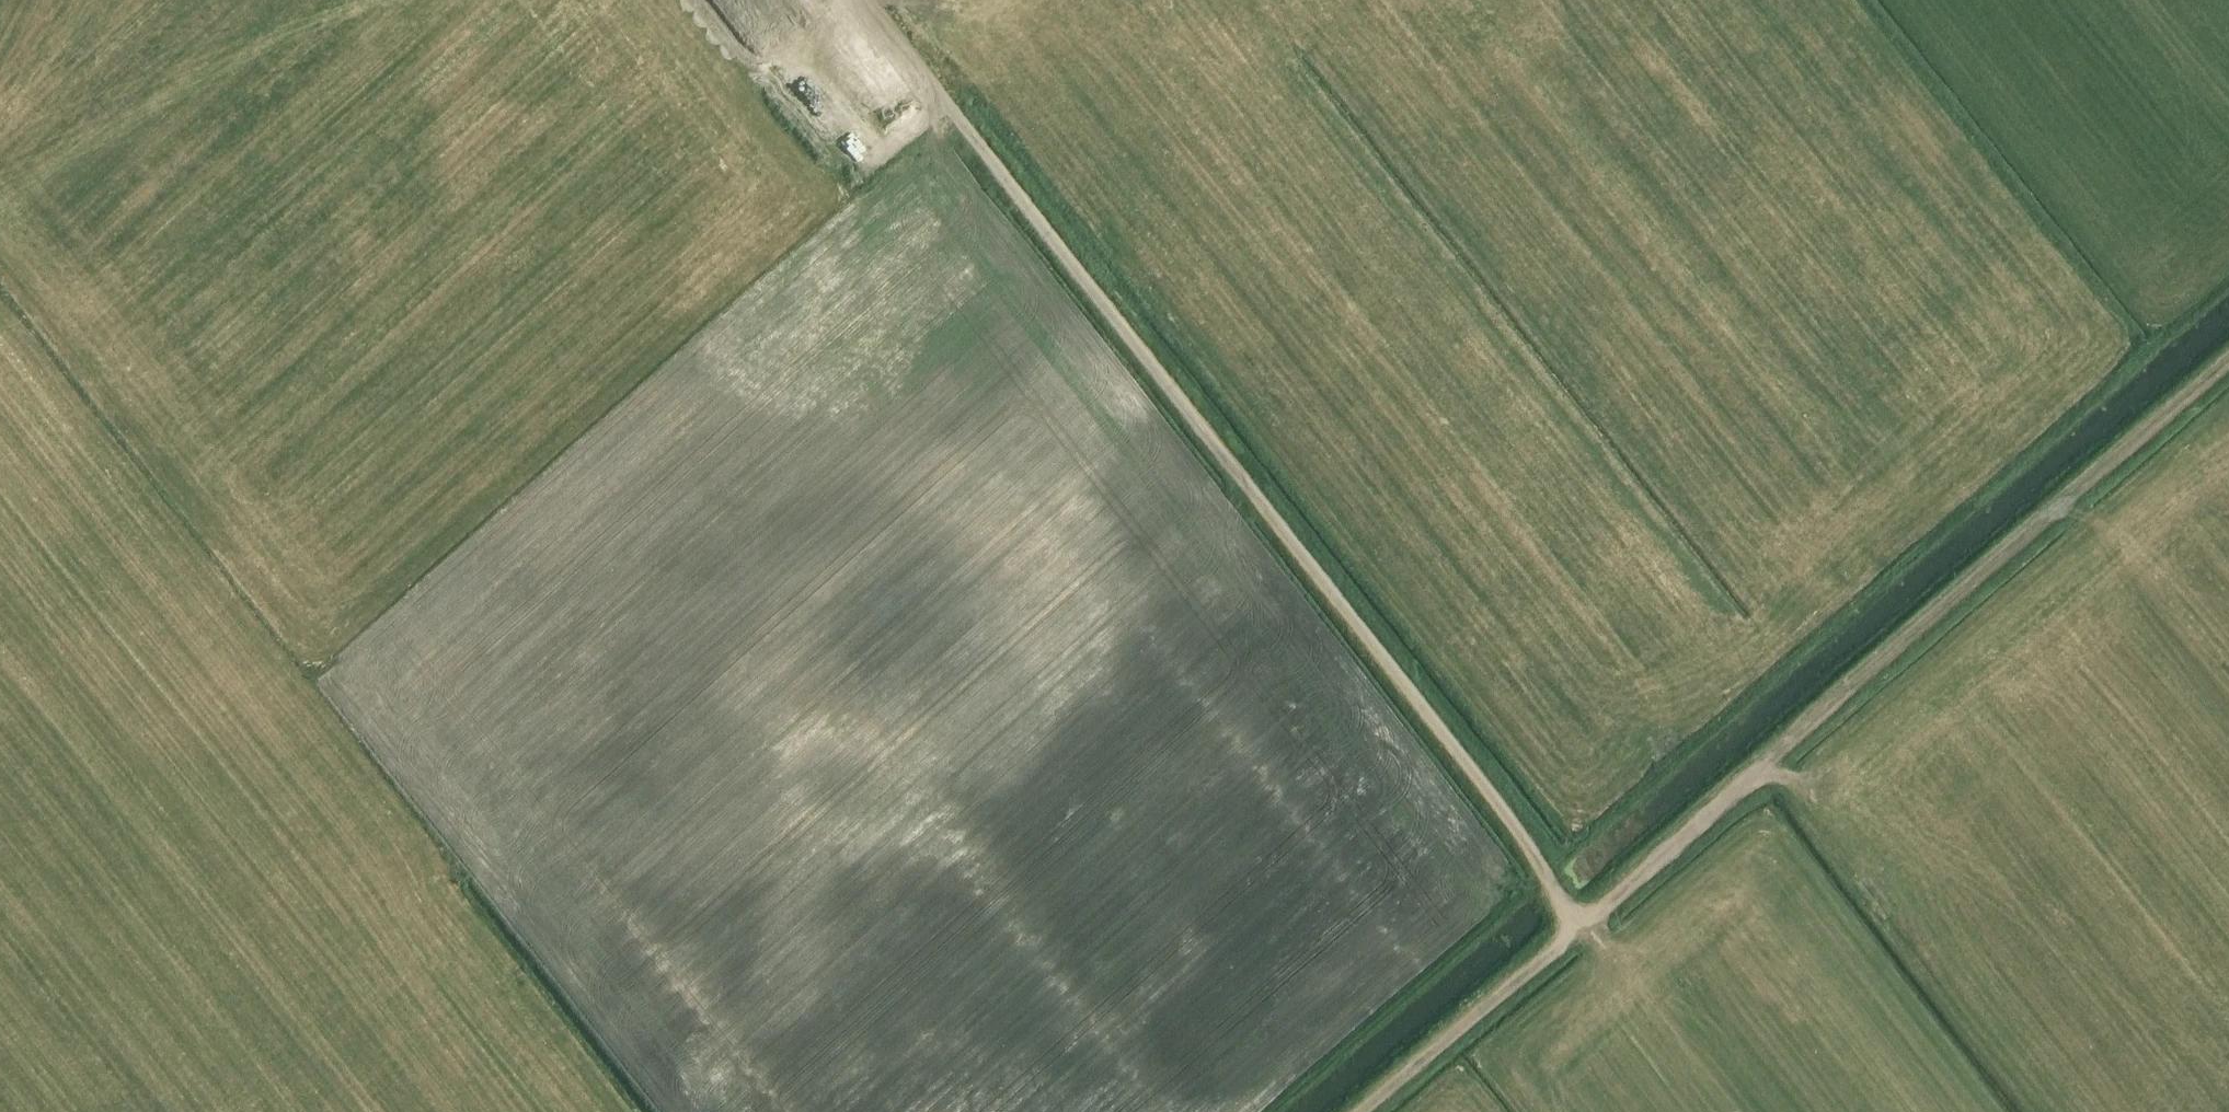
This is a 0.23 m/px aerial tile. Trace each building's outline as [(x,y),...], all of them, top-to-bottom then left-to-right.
[(1574,880),(1587,870),(1576,857),(1564,868),(1574,880)]
